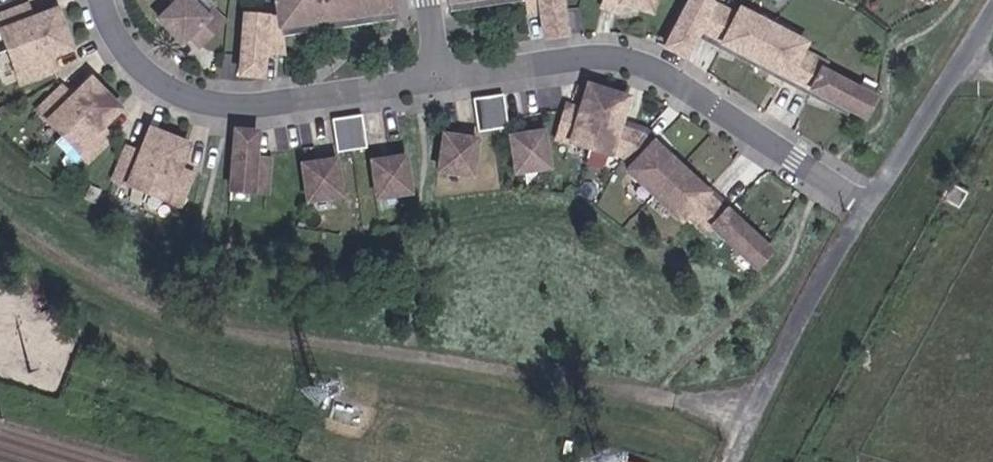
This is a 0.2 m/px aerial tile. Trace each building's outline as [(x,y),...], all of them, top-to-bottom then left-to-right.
[(204,27),(211,0),(157,0),(151,27),(187,36),(190,24),(204,27)] [(376,5),(370,5),(370,0),(261,0),(262,21),(230,16),(220,73),(240,77),(245,52),(267,56),(266,40),(265,30),(377,23),(376,5)] [(561,0),(525,0),(526,11),(541,10),(544,34),(565,32),(561,0)] [(659,0),(610,0),(604,17),(619,22),(622,13),(652,23),(659,0)] [(807,52),(743,18),(740,25),(697,2),(670,54),(688,64),(700,41),(726,55),(727,52),(789,84),(787,88),(811,101),(812,97),(858,122),(868,103),(822,79),(826,71),(803,59),(807,52)] [(45,57),(68,48),(55,10),(31,18),(26,5),(0,14),(0,32),(18,82),(49,70),(45,57)] [(378,33),(377,23),(265,30),(266,40),(378,33)] [(107,137),(97,127),(116,110),(88,80),(70,97),(60,87),(35,110),(83,161),(107,137)] [(709,198),(659,150),(661,147),(649,135),(627,128),(634,104),(595,93),(588,117),(574,112),(564,144),(616,160),(617,157),(628,161),(639,170),(632,177),(684,226),(689,220),(710,240),(716,234),(758,274),(772,258),(731,219),(733,216),(712,195),(709,198)] [(509,137),(504,104),(474,108),(479,141),(509,137)] [(367,153),(362,119),(330,124),(335,157),(367,153)] [(187,176),(174,170),(184,147),(147,131),(137,154),(123,149),(110,180),(174,207),(187,176)] [(264,196),(266,162),(252,161),(254,136),(234,134),(229,193),(264,196)] [(547,177),(543,143),(511,147),(515,181),(547,177)] [(470,184),(475,149),(443,144),(438,179),(470,184)] [(408,196),(404,163),(372,167),(376,201),(408,196)] [(336,201),(332,166),(299,170),(304,205),(336,201)] [(961,205),(970,188),(952,179),(941,195),(961,205)]
